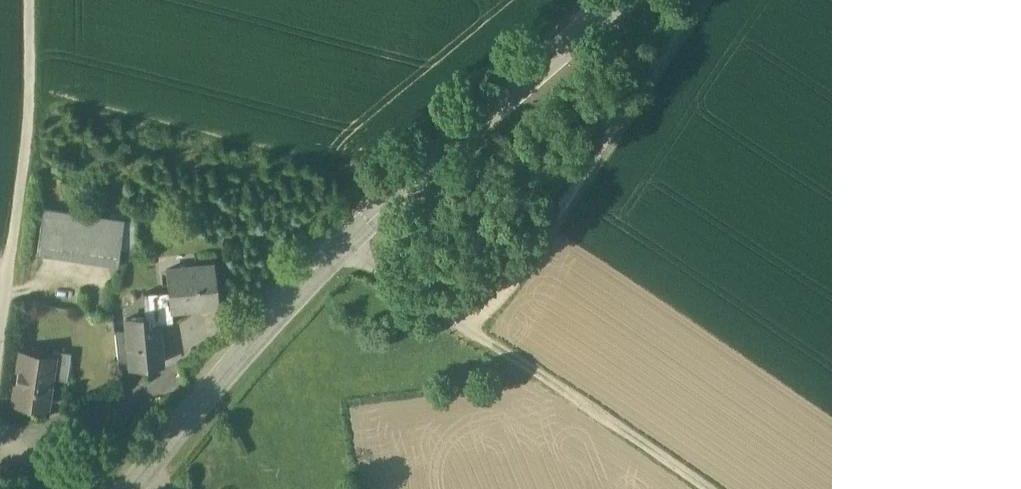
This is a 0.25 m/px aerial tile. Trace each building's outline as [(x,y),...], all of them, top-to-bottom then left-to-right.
[(39,205),(32,250),(112,262),(119,217),(39,205)] [(214,265),(166,270),(168,291),(170,310),(172,310),(218,305),(214,265)] [(168,291),(156,292),(159,324),(173,323),(172,310),(170,310),(168,291)] [(156,292),(144,293),(146,317),(146,325),(159,324),(156,292)] [(146,317),(126,318),(127,331),(131,366),(162,363),(159,324),(146,325),(146,317)] [(127,331),(115,332),(119,367),(131,366),(127,331)] [(71,353),(53,350),(52,359),(54,360),(51,377),(67,379),(71,353)] [(52,359),(20,355),(14,398),(47,403),(51,377),(54,360),(52,359)]
